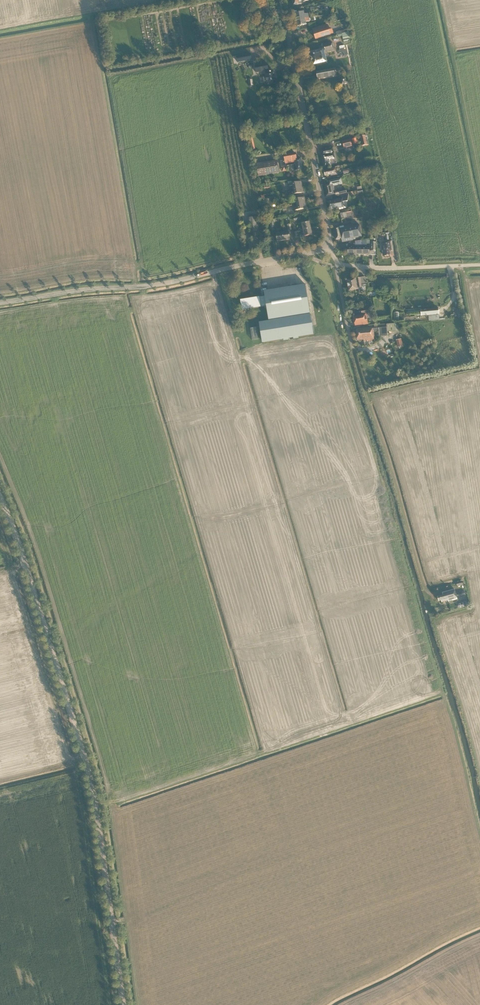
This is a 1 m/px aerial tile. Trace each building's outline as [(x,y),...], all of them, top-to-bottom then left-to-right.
[(302,18),(294,20),(295,22),(296,22),(297,27),(306,25),(305,23),(310,22),(309,18),(303,19),(302,18)] [(330,34),(327,25),(313,30),(315,38),(330,34)] [(334,51),(332,43),(322,45),(323,50),(310,53),(313,66),(326,63),(324,54),(334,51)] [(252,60),(251,53),(236,56),(238,63),(252,60)] [(268,71),(267,64),(255,67),(256,74),(265,72),(265,73),(265,74),(266,77),(263,78),(264,82),(267,82),(268,86),(277,84),(274,72),(267,73),(267,71),(268,71)] [(337,77),(335,70),(316,73),(317,80),(337,77)] [(368,145),(367,136),(360,137),(362,146),(368,145)] [(353,146),(351,139),(342,141),(344,148),(353,146)] [(335,159),(332,147),(321,149),(322,155),(321,155),(323,168),(331,166),(330,160),(335,159)] [(295,153),(283,156),(285,166),(293,165),(294,171),(303,169),(301,158),(296,159),(295,153)] [(279,173),(277,160),(257,164),(259,176),(279,173)] [(337,175),(335,168),(329,169),(329,170),(324,171),(325,176),(330,175),(330,176),(337,175)] [(335,193),(336,195),(347,193),(346,189),(338,191),(335,192),(333,185),(342,183),(341,178),(329,180),(330,185),(324,186),(326,195),(335,193)] [(302,187),(293,189),(294,192),(290,193),(290,195),(303,193),(302,187)] [(349,194),(344,195),(339,196),(340,198),(338,198),(334,199),(335,200),(327,201),(329,210),(338,208),(338,209),(347,207),(346,201),(348,201),(349,194)] [(306,203),(296,205),(297,208),(293,209),(294,211),(307,209),(306,203)] [(303,230),(311,228),(310,222),(302,224),(303,229),(298,230),(299,232),(303,231),(303,230)] [(353,226),(353,224),(344,226),(344,228),(340,229),(339,227),(333,228),(336,239),(341,238),(342,242),(355,239),(355,238),(362,237),(359,225),(353,226)] [(283,233),(284,241),(290,239),(289,232),(284,233),(283,228),(281,229),(282,233),(283,233)] [(303,230),(303,231),(304,235),(300,236),(300,238),(305,237),(305,236),(312,235),(311,228),(303,230)] [(283,233),(282,233),(277,234),(277,229),(274,230),(275,235),(277,234),(278,242),(284,241),(283,233)] [(393,251),(392,241),(382,243),(384,256),(390,255),(389,252),(393,251)] [(366,284),(365,276),(346,280),(349,290),(358,288),(359,291),(363,290),(369,289),(368,285),(368,283),(366,284)] [(252,297),(241,299),(243,310),(266,306),(269,320),(260,322),(264,342),(313,334),(306,284),(264,291),(265,295),(259,296),(260,297),(252,298),(252,297)] [(369,313),(368,308),(361,310),(361,314),(355,315),(356,317),(354,318),(355,326),(368,324),(366,313),(369,313)] [(429,316),(429,321),(439,320),(438,315),(439,315),(438,308),(421,310),(421,316),(422,316),(429,316)] [(377,336),(380,335),(380,336),(387,335),(387,332),(396,331),(396,330),(395,323),(386,324),(386,325),(356,328),(357,339),(364,339),(364,340),(367,340),(368,341),(374,340),(373,331),(376,331),(377,336)] [(456,594),(455,589),(442,592),(443,595),(437,597),(439,601),(441,600),(442,602),(448,600),(449,601),(457,599),(457,597),(456,594)]
